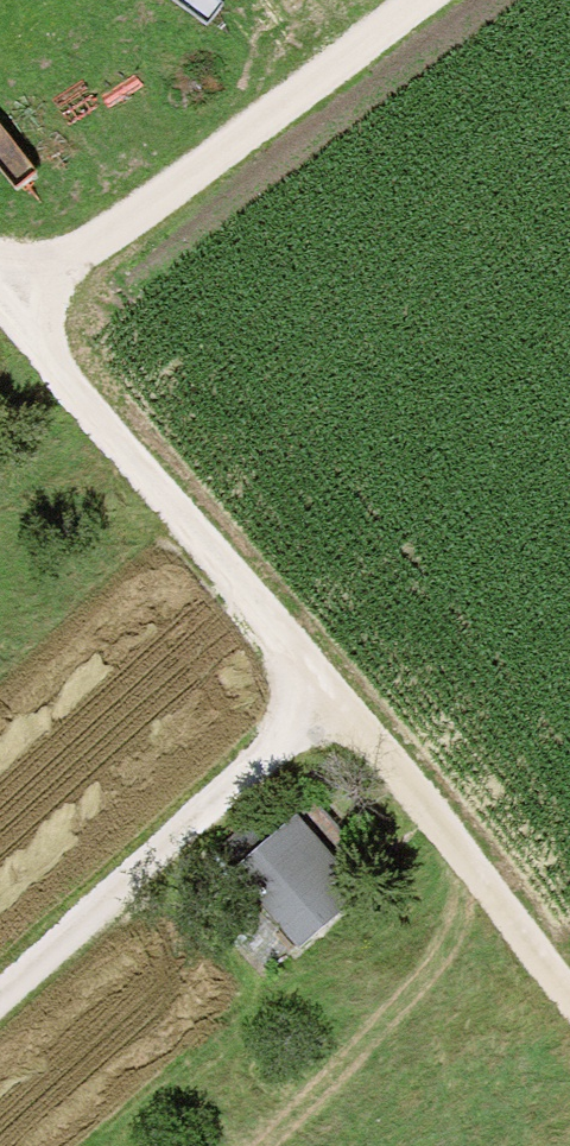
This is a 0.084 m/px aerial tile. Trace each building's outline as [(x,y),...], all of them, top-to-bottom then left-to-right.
[(305,828),(240,880),(302,958),(367,906),(305,828)]
